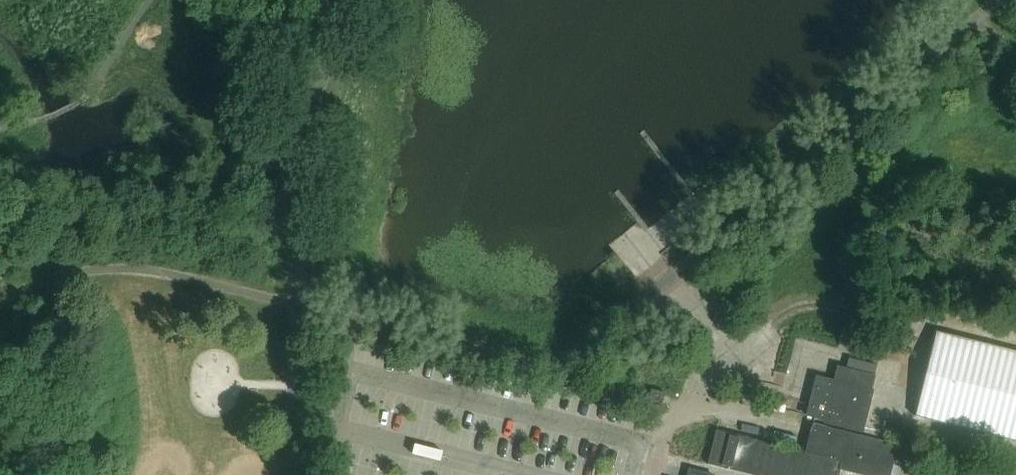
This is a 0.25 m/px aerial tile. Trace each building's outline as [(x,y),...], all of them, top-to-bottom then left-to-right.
[(282,250),(292,251),(292,231),(283,230),(282,250)] [(938,333),(918,416),(1015,440),(1015,352),(938,333)] [(849,358),(846,369),(874,376),(877,365),(849,358)] [(808,416),(861,429),(874,376),(837,367),(834,382),(817,378),(808,416)] [(665,404),(667,393),(653,390),(650,401),(665,404)] [(899,446),(814,425),(807,453),(717,432),(709,466),(745,474),(842,474),(843,470),(862,474),(892,474),(899,446)]
